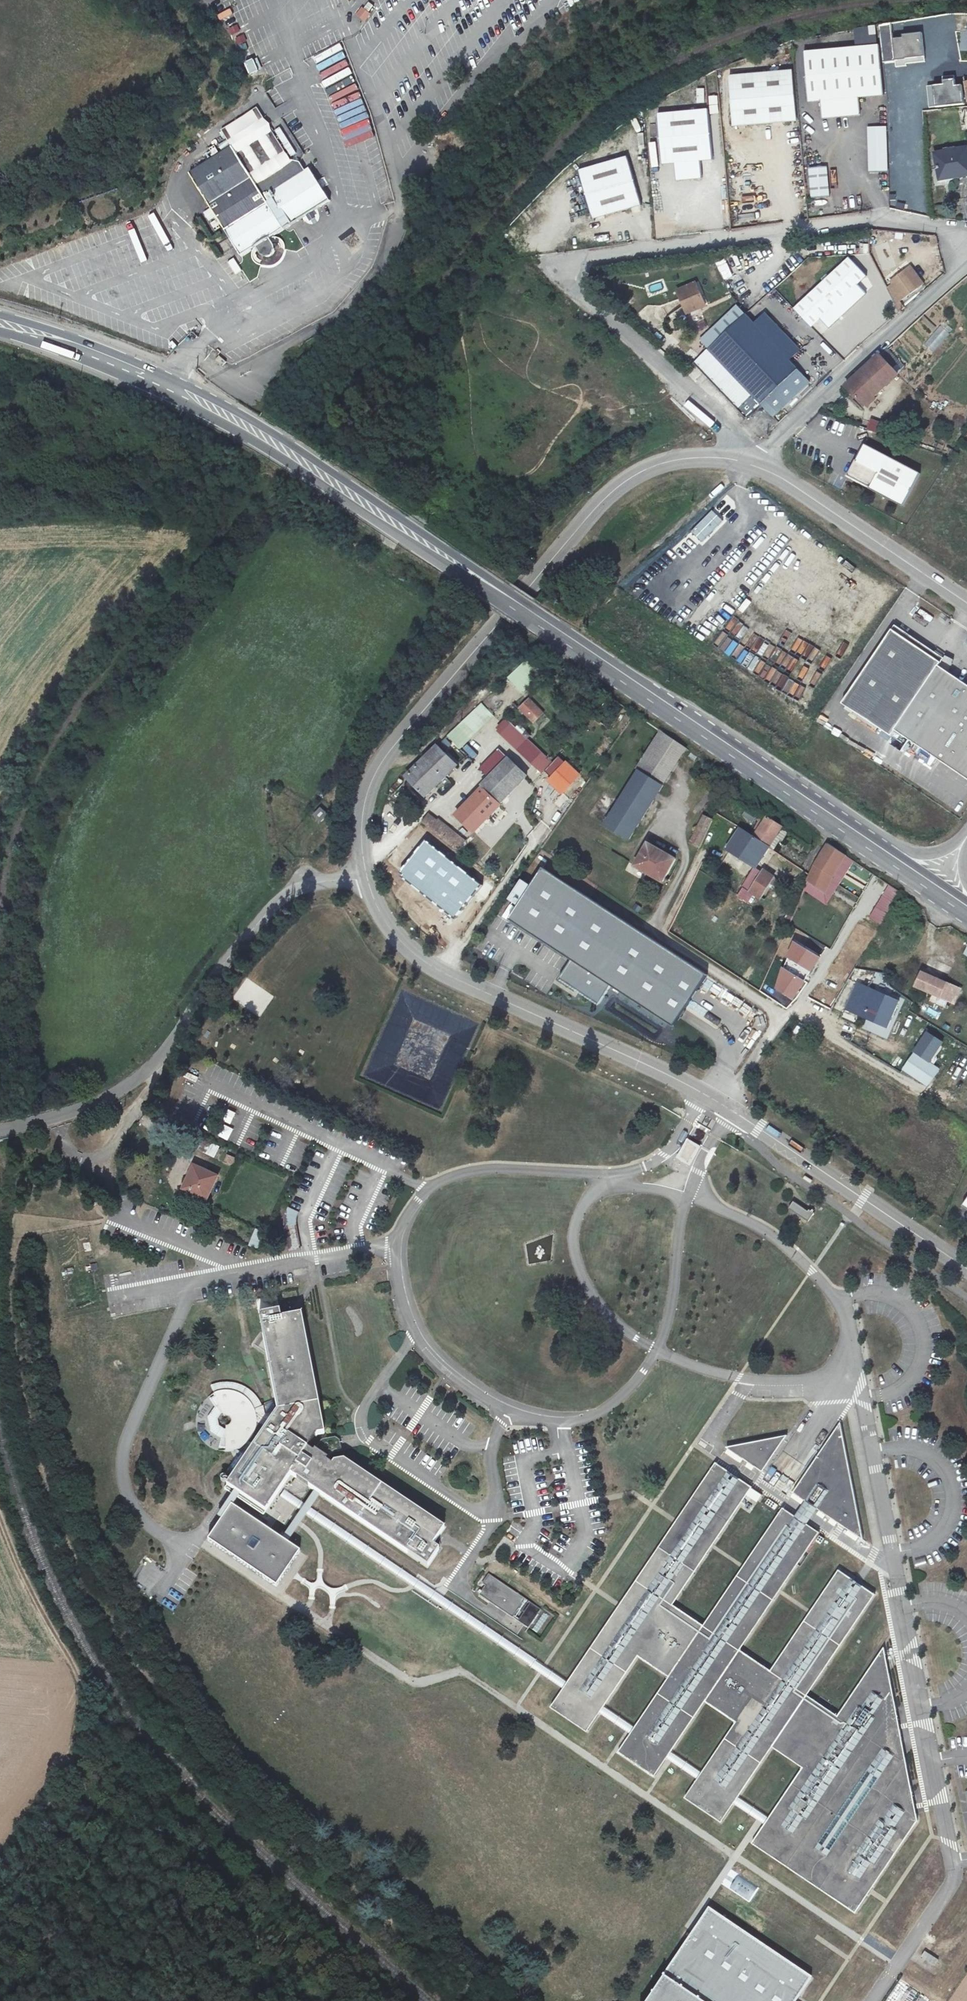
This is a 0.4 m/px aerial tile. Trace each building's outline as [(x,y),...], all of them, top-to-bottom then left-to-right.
[(309,22),(315,20),(311,4),(305,6),(309,22)] [(372,15),(363,8),(357,15),(366,22),(372,15)] [(921,22),(902,25),(902,28),(893,29),(896,51),(906,49),(906,48),(925,46),(921,22)] [(881,40),(811,44),(813,99),(829,98),(830,115),(867,111),(866,95),(885,93),(881,40)] [(307,55),(315,52),(313,45),(305,48),(307,55)] [(925,51),(925,46),(906,48),(906,49),(896,51),(896,57),(907,56),(907,53),(925,51)] [(252,58),(243,62),(249,74),(258,70),(252,58)] [(738,113),(793,107),(798,107),(793,64),(734,70),(738,113)] [(941,78),(941,84),(927,85),(928,106),(962,104),(961,84),(955,84),(954,78),(941,78)] [(697,103),(704,102),(703,88),(696,89),(697,103)] [(716,154),(711,103),(664,107),(669,157),(677,157),(678,176),(704,175),(703,155),(716,154)] [(889,125),(871,126),(874,170),(892,169),(889,125)] [(936,150),(942,175),(966,169),(966,143),(936,150)] [(293,220),(314,206),(329,199),(315,176),(307,167),(274,189),(259,197),(225,145),(183,170),(239,255),(280,230),(279,228),(293,220)] [(578,169),(596,209),(600,220),(651,198),(629,149),(578,169)] [(826,170),(809,171),(811,200),(828,199),(826,170)] [(661,213),(660,196),(651,196),(652,214),(661,213)] [(725,258),(715,261),(723,280),(732,276),(725,258)] [(902,312),(910,306),(905,301),(928,281),(908,259),(878,283),(902,312)] [(841,260),(783,311),(801,330),(809,322),(818,332),(857,297),(848,287),(857,279),(841,260)] [(696,273),(676,278),(682,301),(702,295),(696,273)] [(707,337),(744,305),(736,297),(699,328),(707,337)] [(766,306),(754,317),(784,351),(795,340),(766,306)] [(864,325),(878,314),(874,309),(860,319),(864,325)] [(922,344),(932,353),(950,334),(940,325),(922,344)] [(817,334),(802,348),(824,372),(839,357),(817,334)] [(894,373),(882,360),(849,389),(867,408),(905,375),(898,369),(894,373)] [(875,433),(880,422),(871,419),(866,430),(875,433)] [(871,488),(870,489),(903,507),(921,474),(866,445),(858,461),(856,460),(848,476),(871,488)] [(671,599),(678,603),(685,594),(679,589),(671,599)] [(649,624),(655,629),(671,612),(664,606),(649,624)] [(966,778),(966,684),(939,665),(941,661),(891,628),(841,702),(891,736),(895,729),(966,778)] [(640,640),(635,646),(646,653),(650,647),(640,640)] [(522,692),(539,673),(525,660),(507,678),(522,692)] [(517,708),(532,724),(544,713),(529,697),(517,708)] [(464,720),(451,732),(470,752),(475,747),(465,737),(473,728),(464,720)] [(639,764),(662,781),(686,744),(663,729),(639,764)] [(429,793),(470,752),(451,732),(408,773),(429,793)] [(485,781),(487,784),(505,801),(532,774),(512,755),(485,781)] [(566,759),(548,776),(561,789),(579,772),(566,759)] [(662,781),(639,764),(604,819),(628,833),(662,781)] [(505,801),(487,784),(458,817),(468,826),(471,822),(478,829),(505,801)] [(316,816),(324,822),(330,814),(322,807),(316,816)] [(700,842),(712,816),(702,812),(689,837),(700,842)] [(765,813),(758,824),(774,835),(782,823),(765,813)] [(462,846),(470,838),(443,818),(441,820),(431,814),(427,818),(462,846)] [(758,824),(753,832),(770,842),(774,835),(758,824)] [(770,842),(753,832),(752,834),(739,826),(726,846),(754,865),(744,881),(752,887),(750,889),(759,896),(766,884),(771,877),(774,880),(777,875),(756,862),(770,842)] [(633,860),(660,877),(674,855),(647,838),(633,860)] [(845,852),(827,840),(822,848),(812,862),(808,870),(805,878),(822,889),(845,852)] [(562,979),(603,1002),(614,983),(676,1027),(710,977),(548,868),(512,917),(575,959),(562,979)] [(892,890),(884,880),(860,922),(872,933),(879,917),(874,915),(892,890)] [(820,956),(794,943),(789,957),(812,970),(820,956)] [(924,964),(916,979),(938,991),(945,976),(924,964)] [(805,982),(783,968),(778,990),(795,999),(805,982)] [(898,994),(855,977),(844,1003),(887,1020),(898,994)] [(735,1000),(732,1007),(749,1014),(752,1007),(735,1000)] [(865,1021),(862,1028),(882,1036),(885,1028),(865,1021)] [(942,1069),(915,1054),(904,1072),(931,1088),(942,1069)] [(225,1121),(232,1123),(236,1112),(229,1109),(225,1121)] [(222,1123),(216,1135),(229,1140),(234,1128),(222,1123)] [(205,1153),(215,1157),(220,1146),(210,1141),(205,1153)] [(235,1164),(237,1157),(227,1154),(225,1161),(235,1164)] [(196,1168),(184,1191),(206,1200),(217,1178),(196,1168)] [(788,1209),(808,1221),(814,1213),(809,1209),(808,1211),(793,1202),(788,1209)] [(297,1220),(299,1210),(289,1208),(286,1218),(297,1220)] [(284,1225),(289,1252),(301,1250),(296,1223),(284,1225)] [(327,1462),(313,1453),(307,1449),(315,1437),(316,1437),(317,1435),(324,1433),(301,1315),(281,1319),(280,1312),(259,1316),(278,1412),(270,1424),(256,1415),(253,1408),(250,1403),(244,1397),(237,1393),(232,1392),(229,1391),(220,1392),(224,1414),(227,1413),(232,1417),(234,1423),(230,1428),(227,1429),(231,1451),(239,1449),(247,1444),(253,1448),(228,1486),(265,1512),(291,1475),(296,1478),(309,1487),(427,1567),(439,1549),(433,1545),(444,1528),(343,1461),(334,1463),(333,1466),(327,1462)] [(653,1780),(662,1766),(694,1786),(685,1801),(720,1826),(772,1750),(803,1771),(751,1847),(852,1916),(919,1818),(889,1644),(842,1713),(812,1692),(881,1591),(845,1567),(773,1671),(741,1650),(824,1532),(816,1525),(822,1511),(866,1540),(843,1423),(797,1492),(809,1501),(799,1513),(788,1505),(704,1624),(674,1603),(757,1485),(744,1475),(753,1463),(765,1471),(788,1435),(726,1446),(740,1454),(731,1466),(719,1458),(566,1679),(540,1661),(532,1672),(558,1690),(546,1708),(587,1736),(599,1719),(628,1739),(616,1755),(653,1780)] [(320,1442),(313,1453),(327,1462),(331,1455),(332,1454),(334,1453),(342,1452),(341,1447),(340,1441),(335,1438),(329,1439),(323,1441),(321,1441),(320,1442)] [(291,1485),(304,1494),(309,1487),(296,1478),(291,1485)] [(298,1512),(532,1672),(540,1661),(304,1502),(307,1496),(304,1494),(291,1485),(289,1484),(275,1504),(294,1518),(298,1512)] [(305,1555),(237,1508),(213,1543),(282,1590),(305,1555)] [(813,1571),(801,1589),(821,1603),(834,1585),(813,1571)] [(479,1596),(513,1618),(525,1599),(488,1575),(482,1584),(485,1586),(479,1596)] [(790,1604),(775,1625),(796,1639),(811,1619),(790,1604)] [(742,1869),(728,1890),(798,1939),(812,1918),(742,1869)] [(652,2000),(803,2000),(815,1983),(712,1912),(652,2000)] [(935,1965),(939,1959),(925,1950),(921,1956),(935,1965)]
